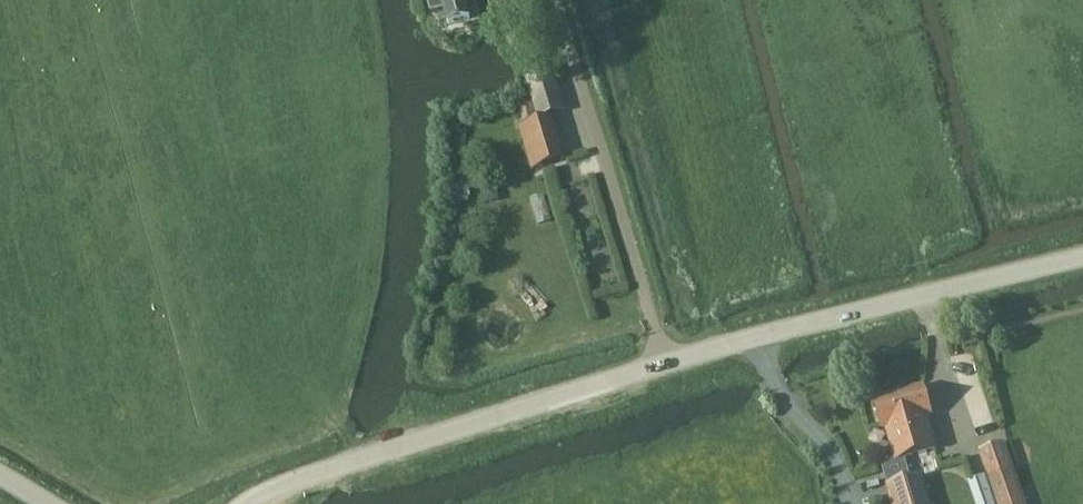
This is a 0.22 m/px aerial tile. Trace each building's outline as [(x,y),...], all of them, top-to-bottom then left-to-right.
[(447,25),(469,19),(464,3),(471,1),(471,0),(441,0),(447,25)] [(550,69),(527,76),(533,99),(539,119),(563,112),(550,69)] [(548,119),(519,128),(531,170),(561,161),(548,119)] [(495,188),(482,191),(485,204),(498,201),(495,188)] [(585,191),(567,195),(574,223),(592,219),(585,191)] [(593,220),(573,226),(581,255),(601,250),(593,220)] [(960,337),(963,349),(978,345),(975,333),(960,337)] [(923,390),(874,404),(881,429),(886,427),(924,415),(930,414),(923,390)] [(924,415),(886,427),(896,461),(934,450),(924,415)] [(989,480),(998,503),(1022,503),(1012,472),(989,480)] [(888,484),(893,503),(926,503),(918,476),(888,484)]
